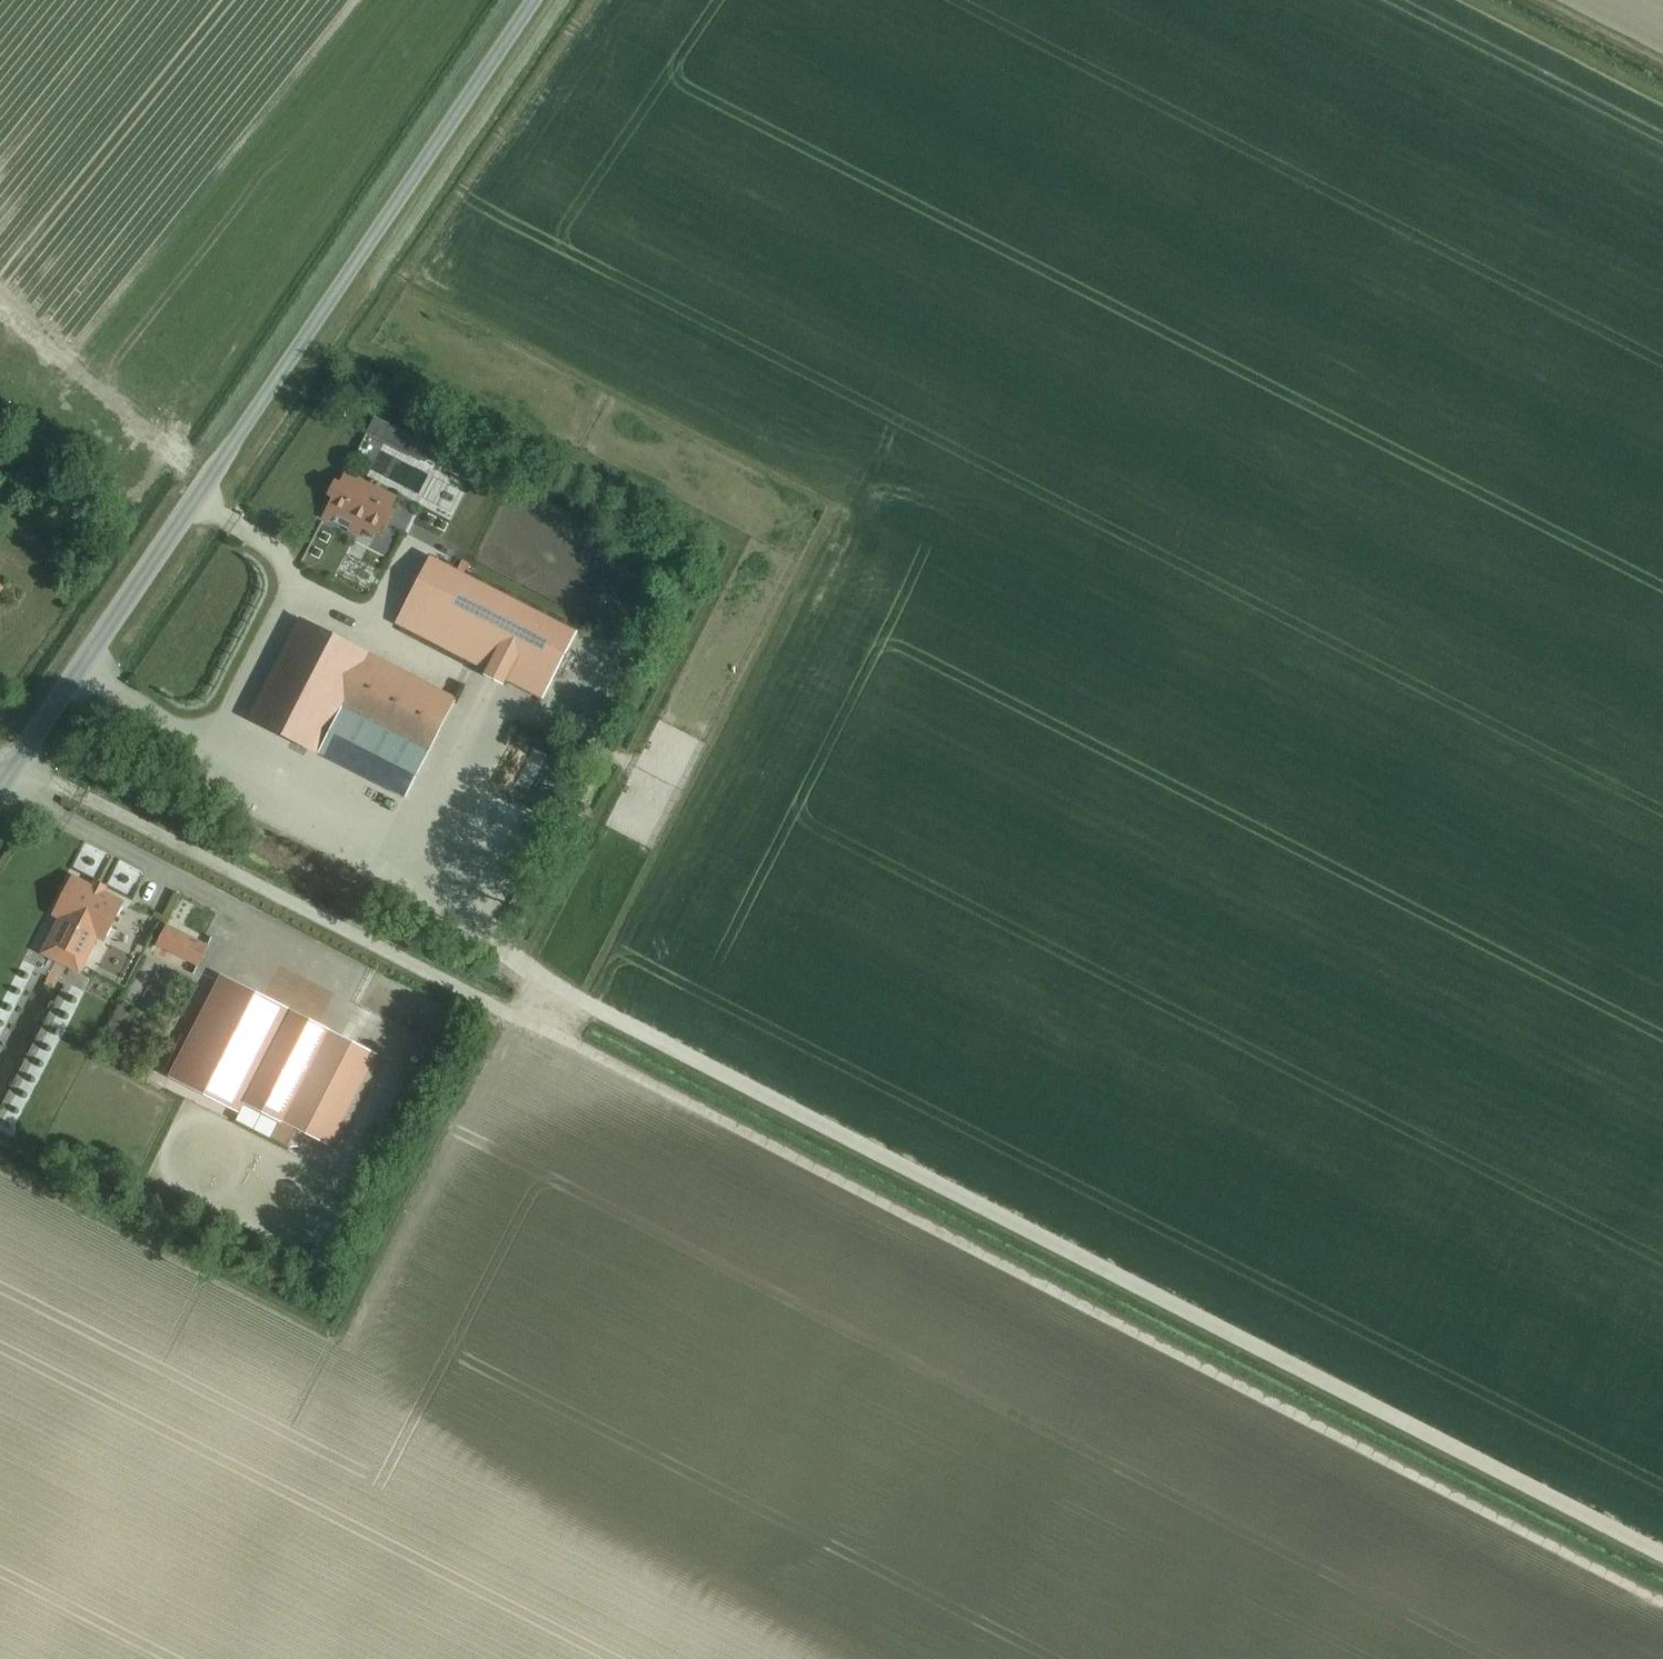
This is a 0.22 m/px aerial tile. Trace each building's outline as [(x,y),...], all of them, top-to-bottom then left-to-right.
[(386,421),(375,416),(367,432),(377,437),(386,421)] [(383,522),(389,509),(395,497),(349,473),(353,465),(350,464),(346,472),(340,484),(334,497),(328,509),(324,517),(329,519),(358,534),(362,526),(377,534),(383,522)] [(542,698),(576,632),(431,557),(397,623),(542,698)] [(406,797),(454,702),(366,657),(368,653),(300,619),(249,718),(317,753),(318,752),(406,797)] [(499,740),(490,761),(517,773),(514,780),(541,793),(553,765),(499,740)] [(134,863),(98,844),(80,880),(74,877),(55,914),(61,917),(49,940),(85,959),(97,935),(103,938),(122,902),(116,899),(134,863)] [(196,957),(203,943),(167,924),(159,938),(196,957)] [(221,977),(171,1076),(238,1110),(244,1100),(289,1012),(221,977)] [(328,1032),(289,1012),(244,1100),(283,1120),(328,1032)] [(375,1056),(328,1032),(283,1120),(330,1144),(375,1056)]
